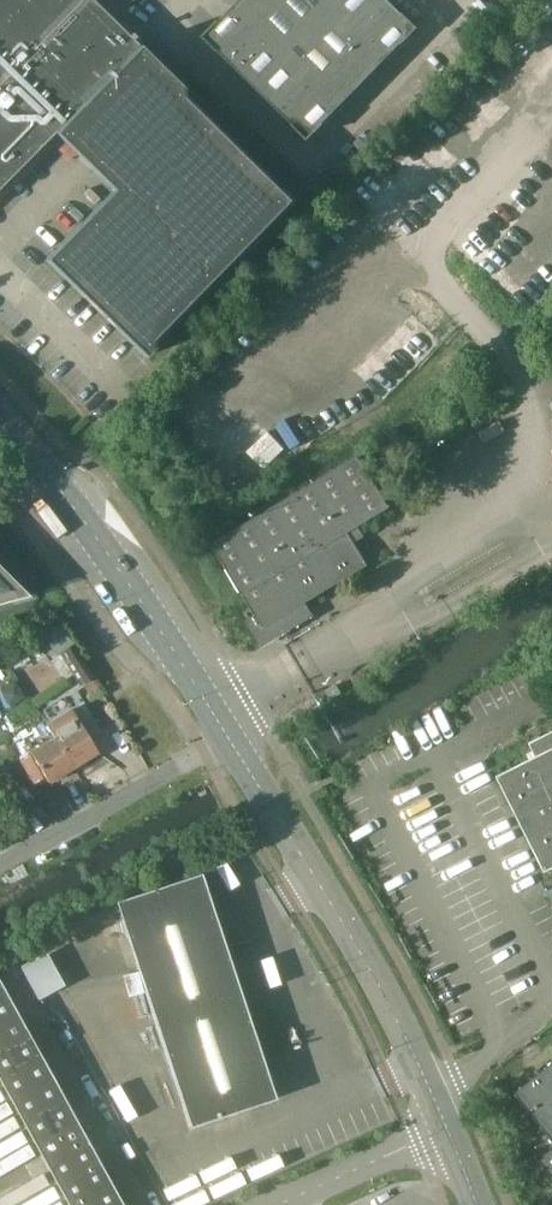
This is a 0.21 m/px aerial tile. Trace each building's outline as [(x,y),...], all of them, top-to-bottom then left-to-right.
[(54,131),(113,189),(45,259),(145,356),(297,201),(138,45),(92,0),(0,0),(0,186),(54,131)] [(278,0),(240,0),(231,9),(258,35),(283,60),(311,32),(278,0)] [(311,32),(338,5),(334,0),(278,0),(311,32)] [(389,0),(343,0),(338,5),(364,30),(391,2),(389,0)] [(390,56),(417,28),(391,2),(364,30),(390,56)] [(363,83),(390,56),(364,30),(338,5),(311,32),(363,83)] [(258,35),(231,9),(204,37),(230,63),(258,35)] [(335,111),(363,83),(311,32),(283,60),(309,85),(335,111)] [(256,88),(283,60),(258,35),(230,63),(256,88)] [(282,113),(309,85),(283,60),(256,88),(282,113)] [(308,139),(335,111),(309,85),(282,113),(308,139)] [(389,508),(374,483),(359,457),(212,545),(256,619),(250,622),(262,643),(287,628),(282,617),(368,566),(348,533),(389,508)] [(0,567),(0,603),(29,596),(0,567)] [(33,639),(5,657),(12,667),(40,649),(33,639)] [(74,644),(61,651),(80,686),(94,678),(74,644)] [(98,753),(90,740),(103,733),(84,702),(47,725),(54,737),(73,768),(98,753)] [(522,823),(546,871),(551,869),(551,732),(531,743),(538,757),(499,776),(499,777),(500,777),(522,823)] [(49,783),(73,768),(54,737),(30,752),(49,783)] [(201,873),(115,901),(189,1127),(275,1099),(263,1061),(284,1054),(246,940),(225,947),(201,873)] [(38,996),(66,983),(50,949),(23,961),(38,996)] [(68,1204),(123,1204),(0,983),(0,1082),(68,1204)] [(516,1092),(551,1136),(532,1151),(551,1176),(551,1063),(516,1092)]
